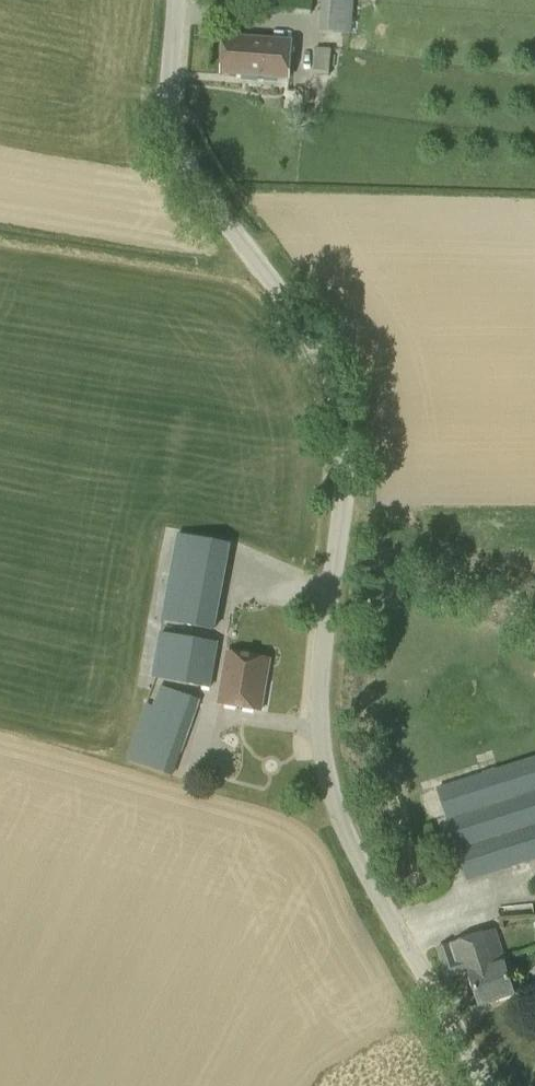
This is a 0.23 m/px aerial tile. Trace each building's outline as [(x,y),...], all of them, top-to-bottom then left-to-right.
[(353,0),(321,0),(319,30),(351,33),(353,0)] [(289,79),(292,40),(223,35),(220,74),(289,79)] [(328,75),(330,49),(314,48),(312,74),(328,75)] [(176,534),(164,602),(217,612),(230,544),(176,534)] [(160,620),(214,630),(217,612),(164,602),(160,620)] [(212,688),(220,643),(160,632),(152,677),(212,688)] [(259,708),(268,660),(227,653),(219,701),(259,708)] [(172,776),(200,699),(160,685),(153,705),(146,702),(125,759),(172,776)] [(534,859),(534,757),(436,787),(466,881),(534,859)] [(514,994),(494,930),(437,948),(446,976),(469,969),(480,1005),(514,994)]
